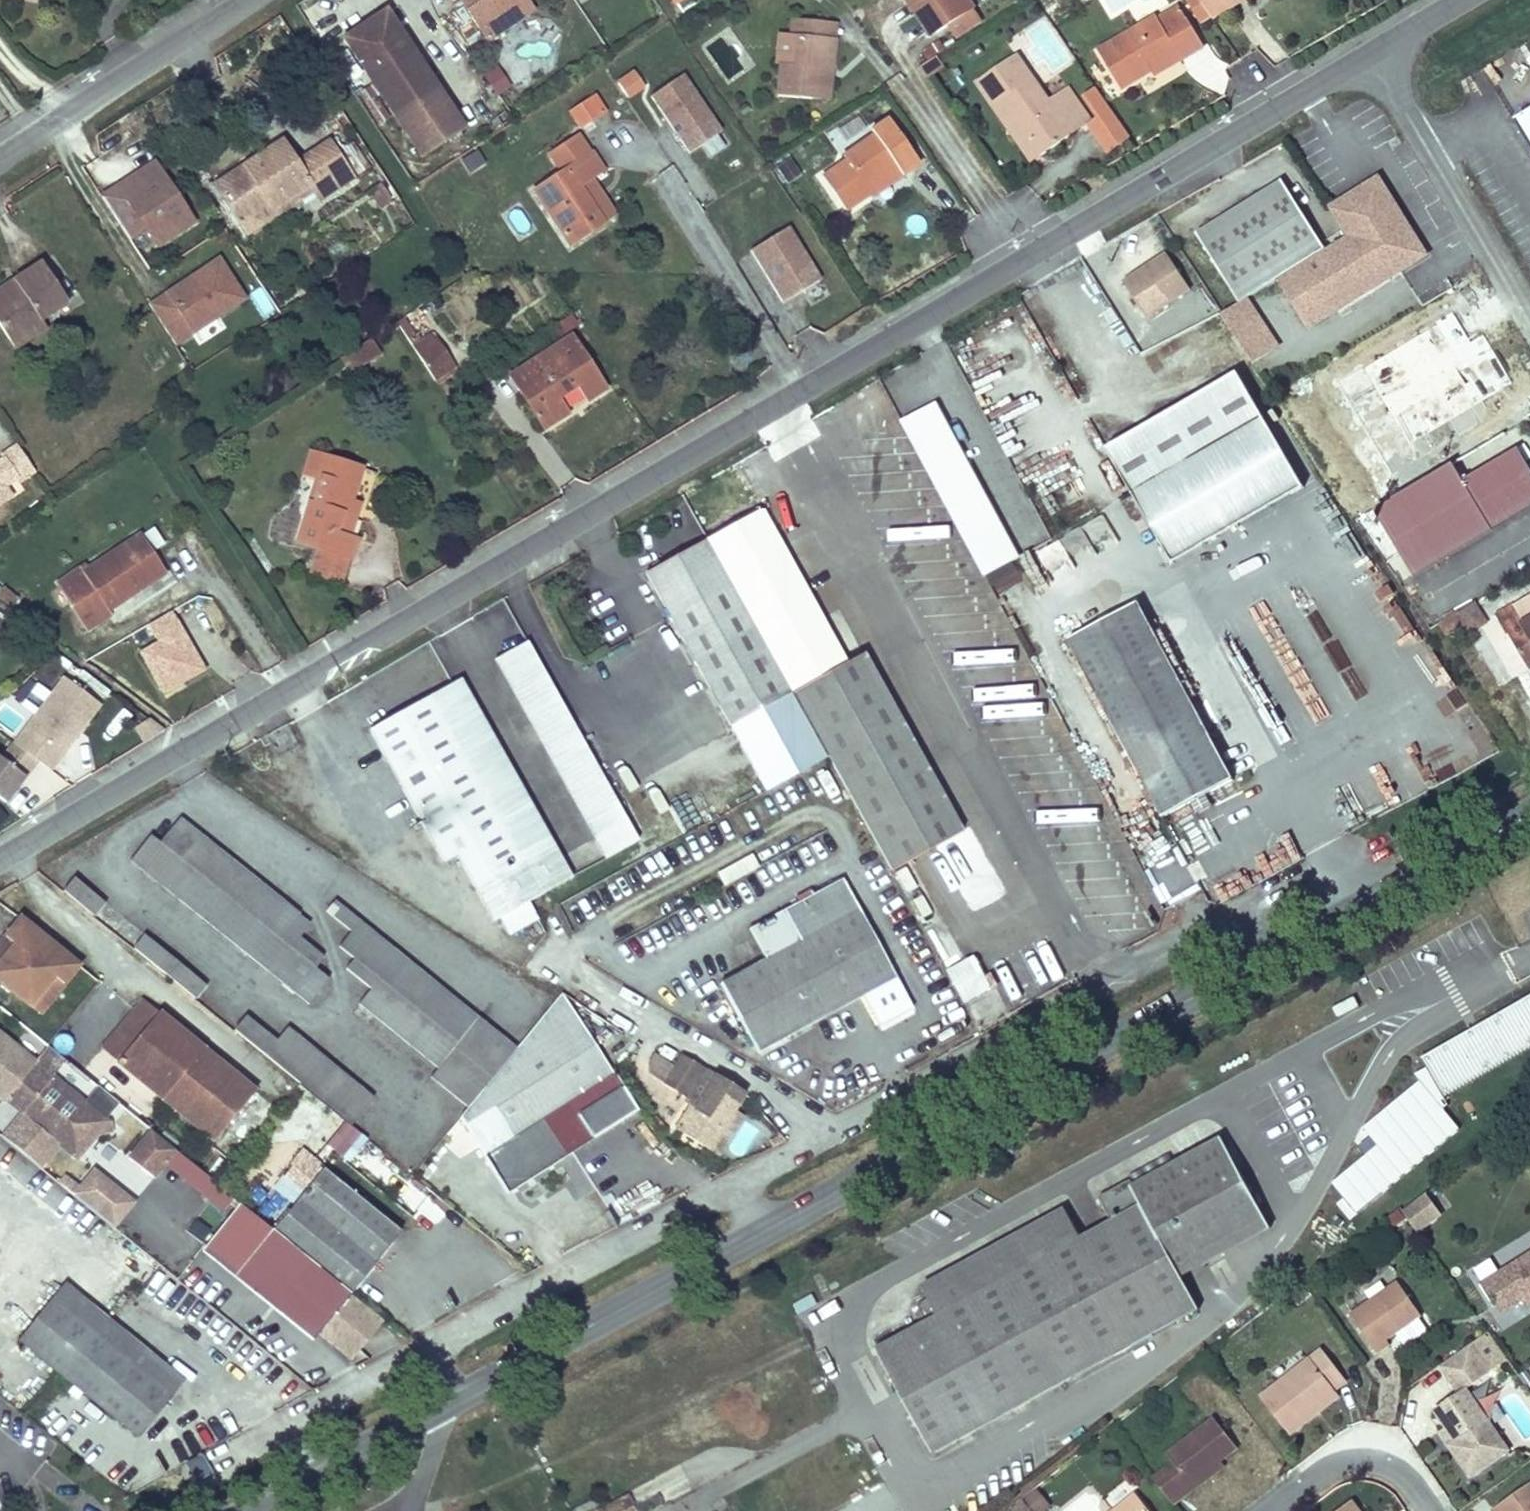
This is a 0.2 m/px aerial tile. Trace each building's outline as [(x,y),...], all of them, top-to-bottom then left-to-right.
[(479,31),(502,15),(510,27),(533,12),(525,0),(458,0),(479,31)] [(907,7),(916,2),(936,34),(948,26),(973,10),(967,0),(903,0),(907,7)] [(1197,0),(1180,0),(1195,24),(1208,17),(1197,0)] [(1208,17),(1210,18),(1228,8),(1223,0),(1197,0),(1208,17)] [(916,2),(907,7),(928,39),(936,34),(916,2)] [(1177,7),(1156,19),(1163,31),(1184,18),(1177,7)] [(436,88),(385,10),(341,39),(392,117),(436,88)] [(982,23),(973,10),(948,26),(957,39),(982,23)] [(502,15),(479,31),(487,43),(510,27),(502,15)] [(1120,89),(1151,71),(1177,56),(1180,60),(1202,46),(1184,18),(1163,31),(1156,19),(1154,16),(1096,50),(1120,89)] [(779,64),(775,96),(817,99),(820,57),(832,58),(834,40),(822,38),(823,24),(789,20),(788,35),(794,36),(791,65),(779,64)] [(823,24),(822,38),(834,40),(835,25),(823,24)] [(774,64),(779,64),(791,65),(794,36),(788,35),(777,35),(774,64)] [(975,83),(991,107),(1000,101),(1038,157),(1085,125),(1089,123),(1075,103),(1065,89),(1045,102),(1015,56),(975,83)] [(1177,56),(1151,71),(1154,76),(1180,60),(1177,56)] [(820,57),(817,99),(828,100),(832,58),(820,57)] [(936,58),(919,69),(924,77),(941,67),(936,58)] [(500,64),(486,73),(499,93),(512,84),(500,64)] [(722,132),(686,75),(654,95),(690,151),(722,132)] [(436,88),(392,117),(422,162),(466,133),(436,88)] [(1130,139),(1109,109),(1096,90),(1075,103),(1089,123),(1085,125),(1106,155),(1130,139)] [(594,98),(589,101),(599,115),(603,112),(594,98)] [(599,115),(589,101),(571,114),(580,127),(599,115)] [(1000,101),(991,107),(1029,163),(1038,157),(1000,101)] [(1512,120),(1529,150),(1529,110),(1512,120)] [(844,210),(867,193),(899,172),(901,176),(918,163),(886,118),(869,130),(872,133),(839,156),(842,160),(820,174),(844,210)] [(562,172),(591,153),(580,137),(551,156),(562,172)] [(214,187),(238,225),(269,204),(272,209),(309,185),(313,191),(319,200),(354,178),(331,142),(296,165),(282,142),(214,187)] [(490,162),(480,148),(460,162),(470,176),(490,162)] [(605,226),(581,188),(592,181),(604,174),(591,153),(562,172),(533,191),(570,249),(605,226)] [(804,173),(792,157),(781,166),(792,182),(804,173)] [(170,184),(155,161),(118,186),(123,194),(151,176),(160,191),(170,184)] [(899,172),(867,193),(870,197),(901,176),(899,172)] [(150,237),(188,213),(170,184),(160,191),(151,176),(123,194),(118,186),(100,197),(128,240),(145,228),(150,237)] [(1345,235),(1326,247),(1277,278),(1307,326),(1425,251),(1376,176),(1328,209),(1345,235)] [(1197,232),(1240,301),(1246,298),(1277,278),(1326,247),(1283,178),(1197,232)] [(592,181),(581,188),(605,226),(617,218),(592,181)] [(269,204),(238,225),(246,236),(313,191),(309,185),(272,209),(269,204)] [(157,246),(194,222),(188,213),(150,237),(157,246)] [(820,279),(790,227),(753,248),(783,301),(820,279)] [(1190,290),(1166,255),(1123,284),(1146,319),(1190,290)] [(244,301),(217,259),(147,305),(174,346),(244,301)] [(0,303),(0,328),(9,342),(39,322),(68,304),(42,263),(12,283),(18,291),(0,303)] [(0,291),(0,303),(18,291),(12,283),(0,291)] [(275,312),(260,288),(248,295),(263,319),(275,312)] [(1277,346),(1246,298),(1240,301),(1221,314),(1252,362),(1277,346)] [(405,319),(398,324),(408,340),(416,335),(405,319)] [(39,322),(9,342),(14,350),(44,330),(39,322)] [(431,337),(413,349),(431,376),(452,362),(437,339),(433,342),(431,337)] [(571,338),(509,378),(544,431),(568,415),(558,399),(577,387),(587,402),(605,390),(571,338)] [(370,341),(347,355),(356,369),(378,354),(370,341)] [(356,369),(347,355),(341,359),(349,373),(356,369)] [(1241,374),(1108,451),(1133,494),(1175,566),(1308,489),(1267,418),(1241,374)] [(1000,379),(975,392),(984,409),(1009,396),(1000,379)] [(1019,559),(936,404),(902,423),(985,577),(1019,559)] [(15,442),(0,452),(0,455),(1,456),(0,457),(0,484),(30,465),(15,442)] [(1449,464),(1376,508),(1414,571),(1529,502),(1529,482),(1511,451),(1459,480),(1449,464)] [(323,459),(309,455),(303,475),(317,480),(323,459)] [(348,539),(341,537),(351,504),(362,471),(323,459),(317,480),(298,541),(319,548),(350,558),(356,542),(348,539)] [(1023,549),(1048,537),(1028,496),(1003,509),(1023,549)] [(1064,540),(1077,560),(1097,547),(1101,553),(1139,528),(1121,502),(1064,540)] [(351,504),(341,537),(348,539),(360,507),(351,504)] [(830,761),(857,812),(891,873),(963,833),(864,655),(846,665),(761,511),(706,541),(646,574),(732,728),(792,694),(830,761)] [(107,612),(120,602),(117,597),(135,584),(139,590),(165,573),(140,536),(82,574),(79,570),(56,585),(86,631),(109,616),(107,612)] [(1059,542),(1039,551),(1052,579),(1072,569),(1059,542)] [(350,558),(319,548),(311,573),(343,583),(350,558)] [(117,597),(120,602),(139,590),(135,584),(117,597)] [(3,588),(0,592),(0,599),(11,607),(17,598),(3,588)] [(1490,620),(1522,674),(1529,669),(1529,596),(1490,620)] [(1139,603),(1068,641),(1163,817),(1233,780),(1165,650),(1177,643),(1163,616),(1150,623),(1139,603)] [(1441,622),(1448,636),(1464,627),(1456,614),(1441,622)] [(574,728),(528,646),(497,664),(598,844),(630,827),(594,763),(574,728)] [(32,717),(13,743),(37,760),(50,769),(98,702),(62,676),(49,694),(32,717)] [(554,849),(462,684),(454,688),(429,702),(522,867),(554,849)] [(830,761),(792,694),(732,728),(768,795),(830,761)] [(476,892),(522,867),(429,702),(370,735),(444,867),(458,859),(476,892)] [(0,733),(0,794),(8,799),(37,760),(13,743),(0,733)] [(9,820),(0,810),(0,827),(9,820)] [(150,836),(129,862),(308,1006),(328,981),(314,970),(322,960),(298,939),(308,927),(297,917),(298,915),(179,819),(159,844),(150,836)] [(69,877),(59,890),(90,915),(100,903),(69,877)] [(800,943),(721,985),(757,1053),(864,996),(880,1027),(912,1010),(842,881),(784,912),(800,943)] [(909,904),(925,930),(936,923),(920,897),(909,904)] [(429,1080),(448,1096),(501,1039),(334,902),(326,912),(350,933),(339,948),(354,961),(346,970),(370,991),(358,1005),(438,1069),(429,1080)] [(22,918),(6,937),(15,945),(0,963),(0,982),(30,1007),(54,978),(64,985),(79,967),(22,918)] [(940,933),(930,938),(942,959),(952,954),(940,933)] [(139,934),(129,947),(191,998),(201,986),(139,934)] [(964,1006),(992,991),(974,956),(946,971),(964,1006)] [(560,994),(515,1050),(501,1039),(448,1096),(465,1110),(461,1115),(486,1157),(507,1192),(635,1112),(593,1044),(560,994)] [(1423,1057),(1445,1097),(1529,1048),(1529,996),(1423,1057)] [(120,1063),(160,1014),(144,1001),(102,1052),(90,1067),(105,1081),(151,1118),(165,1101),(120,1063)] [(160,1014),(120,1063),(165,1101),(214,1141),(255,1091),(160,1013),(160,1014)] [(240,1017),(229,1029),(298,1085),(349,1126),(371,1098),(283,1027),(270,1042),(240,1017)] [(2,1101),(3,1101),(34,1063),(0,1035),(0,1100),(2,1101)] [(65,1062),(47,1047),(34,1063),(3,1101),(21,1116),(2,1139),(40,1170),(59,1147),(76,1162),(98,1136),(112,1132),(109,1124),(107,1121),(52,1077),(60,1067),(65,1062)] [(674,1129),(703,1147),(717,1125),(721,1128),(733,1110),(744,1091),(706,1067),(680,1058),(671,1070),(662,1082),(685,1100),(697,1081),(707,1087),(693,1109),(689,1106),(674,1129)] [(703,1147),(717,1156),(742,1116),(733,1110),(721,1128),(717,1125),(703,1147)] [(152,1133),(142,1124),(132,1136),(142,1145),(152,1133)] [(425,1126),(400,1156),(413,1166),(438,1137),(425,1126)] [(940,1316),(879,1349),(934,1453),(1199,1310),(1179,1273),(1268,1225),(1223,1139),(1133,1187),(1131,1183),(1104,1197),(1116,1220),(1082,1238),(1066,1209),(924,1286),(940,1316)] [(303,1193),(272,1231),(349,1294),(400,1233),(322,1170),(312,1161),(301,1175),(292,1167),(283,1177),(303,1193)] [(93,1174),(74,1198),(82,1205),(112,1230),(132,1205),(93,1174)] [(1447,1215),(1432,1192),(1408,1211),(1422,1232),(1447,1215)] [(241,1269),(272,1231),(240,1205),(209,1243),(241,1269)] [(381,1321),(349,1294),(272,1231),(241,1269),(318,1333),(325,1325),(338,1336),(330,1346),(348,1361),(367,1337),(381,1321)] [(1524,1300),(1522,1299),(1529,1294),(1529,1254),(1482,1283),(1501,1314),(1524,1300)] [(1397,1283),(1351,1314),(1377,1354),(1390,1346),(1387,1341),(1421,1318),(1397,1283)] [(65,1284),(53,1299),(171,1395),(184,1380),(65,1284)] [(53,1299),(20,1340),(138,1436),(171,1395),(53,1299)] [(20,1340),(13,1334),(0,1349),(0,1351),(6,1356),(20,1340)] [(1485,1334),(1469,1345),(1488,1373),(1504,1362),(1485,1334)] [(1469,1345),(1439,1366),(1458,1394),(1433,1411),(1446,1429),(1454,1441),(1447,1445),(1469,1477),(1507,1450),(1465,1389),(1488,1373),(1469,1345)] [(1303,1424),(1298,1418),(1333,1391),(1345,1381),(1321,1350),(1260,1397),(1289,1435),(1303,1424)] [(1333,1391),(1298,1418),(1303,1424),(1338,1397),(1333,1391)] [(1174,1465),(1154,1482),(1173,1506),(1188,1494),(1184,1487),(1218,1461),(1236,1447),(1214,1417),(1166,1454),(1174,1465)] [(1446,1429),(1439,1434),(1447,1445),(1454,1441),(1446,1429)] [(1218,1461),(1184,1487),(1188,1494),(1223,1468),(1218,1461)] [(1493,1510),(1529,1510),(1529,1485),(1493,1510)] [(1024,1503),(1030,1510),(1044,1510),(1048,1507),(1037,1493),(1024,1503)] [(1134,1497),(1116,1510),(1145,1510),(1134,1497)] [(1350,1502),(1338,1510),(1357,1510),(1350,1502)] [(1016,1510),(1030,1510),(1024,1503),(1015,1509),(1016,1510)]
